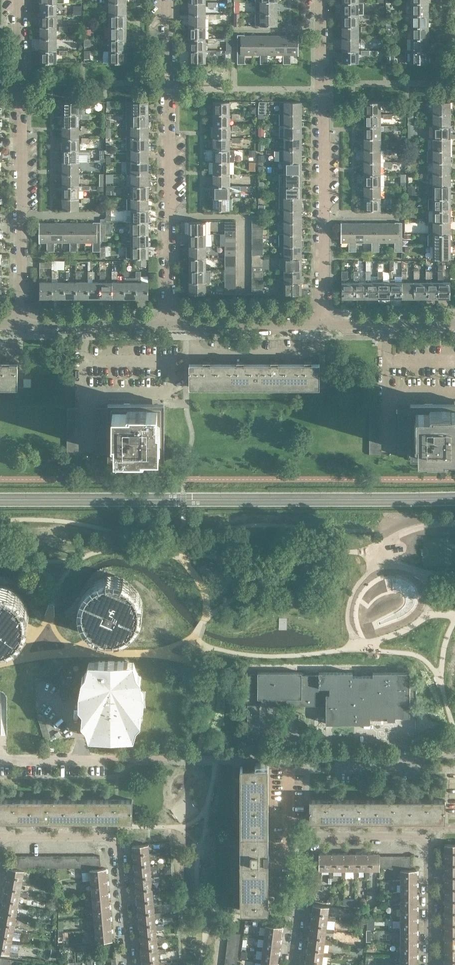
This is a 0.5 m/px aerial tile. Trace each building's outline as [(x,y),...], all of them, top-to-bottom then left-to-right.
[(277,1),(255,1),(255,13),(277,13),(279,13),(280,9),(277,9),(277,7),(277,1)] [(40,2),(40,14),(56,14),(56,2),(40,2)] [(109,2),(109,14),(126,14),(128,14),(128,10),(126,10),(126,2),(109,2)] [(189,2),(189,14),(206,14),(206,2),(189,2)] [(363,2),(342,2),(342,14),(361,14),(363,14),(363,2)] [(428,2),(411,2),(411,14),(428,14),(430,14),(430,10),(428,10),(428,2)] [(277,13),(255,13),(255,25),(260,25),(280,25),(280,21),(277,21),(277,19),(277,13)] [(56,14),(40,14),(40,26),(56,26),(56,14)] [(109,14),(109,26),(126,26),(128,26),(128,20),(126,20),(126,14),(109,14)] [(206,14),(189,14),(189,26),(206,26),(206,19),(208,19),(208,14),(206,14)] [(361,14),(342,14),(342,26),(358,26),(358,19),(361,19),(361,14)] [(428,14),(411,14),(411,26),(428,26),(430,26),(430,22),(428,22),(428,14)] [(56,26),(40,26),(40,38),(56,38),(56,26)] [(109,26),(109,38),(126,38),(128,38),(128,32),(126,32),(126,26),(109,26)] [(206,26),(189,26),(189,38),(206,38),(206,26)] [(358,26),(342,26),(342,38),(358,38),(358,26)] [(428,26),(411,26),(411,38),(428,38),(430,38),(431,31),(428,31),(428,26)] [(237,50),(237,63),(245,63),(245,54),(253,55),(253,35),(244,35),(244,38),(244,41),(244,44),(244,47),(244,50),(237,50)] [(253,35),(253,55),(260,55),(260,63),(264,63),(264,35),(253,35)] [(264,35),(264,63),(268,63),(268,55),(275,55),(275,35),(264,35)] [(275,35),(275,55),(283,55),(283,63),(287,63),(287,35),(275,35)] [(287,35),(287,63),(291,63),(291,54),(298,54),(298,55),(299,55),(299,35),(298,35),(287,35)] [(56,38),(40,38),(40,50),(56,50),(56,38)] [(126,38),(109,38),(109,50),(126,50),(128,50),(128,44),(126,44),(126,38)] [(206,38),(189,38),(189,50),(206,50),(206,38)] [(358,38),(342,38),(342,50),(358,50),(358,38)] [(428,38),(411,38),(411,50),(428,50),(430,50),(430,43),(428,43),(428,38)] [(56,50),(40,50),(40,62),(56,62),(56,50)] [(109,50),(103,50),(103,62),(126,63),(126,62),(128,62),(128,56),(126,56),(126,50),(109,50)] [(206,50),(189,50),(189,62),(206,62),(206,55),(208,55),(208,50),(206,50)] [(358,50),(342,50),(342,62),(358,62),(358,50)] [(428,50),(411,50),(406,50),(406,62),(428,62),(430,62),(430,55),(428,56),(428,50)] [(79,101),(62,101),(62,114),(85,114),(85,106),(92,106),(92,101),(79,101)] [(131,101),(126,101),(126,114),(149,113),(150,113),(150,109),(148,109),(148,107),(148,101),(131,101)] [(213,101),(213,114),(230,114),(230,101),(213,101)] [(301,101),(280,101),(280,114),(301,114),(304,114),(304,108),(301,107),(301,101)] [(364,101),(364,114),(380,114),(381,101),(364,101)] [(450,102),(433,102),(433,114),(450,114),(453,114),(452,107),(450,107),(450,102)] [(149,113),(126,114),(126,126),(148,126),(150,125),(151,121),(149,121),(149,113)] [(90,119),(90,114),(85,114),(62,114),(62,125),(79,126),(79,118),(90,119)] [(230,114),(213,114),(213,126),(230,126),(230,114)] [(280,114),(280,126),(301,126),(304,126),(304,122),(301,122),(301,120),(301,114),(280,114)] [(364,114),(364,126),(380,126),(380,114),(364,114)] [(450,114),(433,114),(433,126),(450,126),(453,126),(453,119),(450,119),(450,114)] [(79,126),(62,125),(62,137),(79,137),(79,126)] [(148,126),(126,126),(126,137),(148,138),(150,137),(150,133),(148,133),(148,126)] [(230,126),(213,126),(213,138),(230,138),(230,126)] [(280,126),(279,137),(284,138),(301,138),(304,138),(303,134),(301,134),(301,126),(280,126)] [(380,126),(364,126),(364,138),(380,138),(380,131),(383,131),(383,126),(380,126)] [(450,126),(433,126),(433,137),(450,138),(452,138),(452,132),(450,132),(450,126)] [(79,137),(62,137),(62,150),(79,150),(79,137)] [(126,149),(131,149),(148,150),(150,149),(150,143),(148,143),(148,138),(126,137),(126,149)] [(433,137),(433,149),(450,149),(452,150),(453,143),(450,143),(450,138),(433,137)] [(230,138),(213,138),(213,150),(230,150),(230,138)] [(284,150),(301,150),(304,150),(304,143),(301,143),(301,138),(284,138),(284,150)] [(364,138),(364,149),(380,150),(380,138),(364,138)] [(364,149),(364,161),(380,161),(380,150),(364,149)] [(433,149),(428,149),(428,161),(433,161),(450,162),(452,162),(452,158),(450,158),(450,155),(450,149),(433,149)] [(79,150),(62,150),(63,162),(79,162),(79,155),(90,155),(90,150),(79,150)] [(148,150),(131,150),(131,161),(131,162),(148,162),(150,162),(150,158),(148,158),(148,155),(148,150)] [(230,150),(213,150),(213,162),(235,162),(235,150),(230,150)] [(284,150),(279,150),(279,162),(284,162),(301,162),(303,162),(303,158),(301,158),(301,150),(284,150)] [(131,161),(126,161),(126,173),(131,174),(148,174),(150,174),(150,170),(148,170),(148,167),(148,162),(131,162),(131,161)] [(364,161),(364,174),(380,173),(380,161),(364,161)] [(450,162),(433,161),(433,173),(450,174),(452,174),(452,170),(450,170),(450,167),(450,162)] [(79,162),(63,162),(63,173),(79,174),(79,162)] [(235,162),(213,162),(213,174),(230,174),(232,174),(235,174),(235,162)] [(301,162),(284,162),(284,173),(301,174),(303,174),(303,170),(301,170),(301,167),(301,162)] [(79,174),(63,173),(63,186),(79,186),(79,174)] [(284,173),(279,173),(279,186),(301,186),(303,186),(303,182),(301,182),(301,180),(301,174),(284,173)] [(364,174),(364,186),(380,185),(380,173),(364,174)] [(450,174),(433,173),(433,185),(450,185),(452,185),(452,181),(450,181),(450,179),(450,174)] [(148,174),(131,174),(131,185),(148,186),(150,186),(150,180),(148,180),(148,179),(148,174)] [(230,174),(213,174),(213,186),(230,186),(230,174)] [(148,186),(131,185),(131,198),(148,198),(150,197),(150,193),(148,194),(148,191),(148,186)] [(364,186),(364,198),(380,198),(380,185),(364,186)] [(433,185),(433,198),(450,198),(454,198),(454,194),(450,194),(450,191),(450,185),(433,185)] [(79,186),(63,186),(63,198),(79,198),(79,190),(90,190),(90,186),(79,186)] [(230,186),(213,186),(213,198),(230,198),(230,186)] [(279,186),(279,198),(301,198),(303,198),(303,194),(301,194),(301,191),(301,186),(279,186)] [(433,198),(428,197),(428,209),(433,209),(450,209),(452,209),(452,205),(450,205),(450,203),(450,198),(433,198)] [(79,198),(63,198),(63,210),(79,210),(79,203),(90,203),(90,198),(79,198)] [(131,198),(127,198),(127,210),(131,210),(148,210),(150,210),(150,206),(148,206),(148,203),(148,198),(131,198)] [(230,198),(213,198),(213,210),(230,210),(230,198)] [(301,198),(279,198),(279,199),(279,210),(284,210),(301,210),(303,210),(303,206),(301,206),(301,203),(301,198)] [(380,198),(364,198),(364,210),(380,210),(380,198)] [(433,209),(433,221),(442,221),(450,221),(452,221),(452,215),(450,215),(450,209),(433,209)] [(148,210),(131,210),(131,221),(148,221),(150,221),(150,217),(148,218),(148,210)] [(301,210),(284,210),(284,222),(301,221),(303,221),(303,217),(301,217),(301,215),(301,210)] [(100,221),(100,222),(100,226),(105,226),(105,233),(111,233),(112,221),(111,221),(103,221),(103,219),(100,219),(100,221)] [(148,221),(131,221),(131,233),(148,233),(150,233),(151,227),(148,227),(148,221)] [(189,221),(189,234),(206,234),(206,221),(189,221)] [(301,221),(284,222),(284,234),(301,234),(303,234),(303,230),(301,230),(301,227),(301,221)] [(450,221),(428,221),(428,233),(450,233),(452,233),(452,227),(450,227),(450,221)] [(47,251),(51,251),(51,223),(40,223),(40,222),(39,222),(39,243),(40,242),(47,242),(47,251)] [(341,222),(341,243),(341,242),(348,242),(349,251),(352,251),(352,223),(341,223),(341,222)] [(395,222),(387,223),(387,242),(394,242),(394,251),(402,251),(402,237),(395,237),(395,222)] [(51,223),(51,251),(54,251),(54,242),(62,242),(62,223),(51,223)] [(62,223),(62,242),(70,242),(70,251),(74,251),(74,223),(62,223)] [(74,223),(74,251),(77,251),(77,242),(85,242),(85,223),(74,223)] [(85,223),(85,242),(93,242),(93,251),(100,251),(100,247),(100,242),(100,237),(93,237),(93,223),(85,223)] [(364,223),(352,223),(352,251),(356,251),(356,242),(364,242),(364,223)] [(375,223),(364,223),(364,242),(371,242),(371,251),(375,251),(375,223)] [(387,223),(375,223),(375,251),(379,251),(379,242),(387,242),(387,223)] [(148,233),(131,233),(131,245),(148,246),(150,246),(150,242),(148,242),(148,233)] [(450,233),(428,233),(428,245),(433,245),(450,245),(452,245),(452,239),(450,239),(450,233)] [(211,234),(206,234),(189,234),(189,246),(206,246),(211,246),(211,234)] [(284,234),(279,234),(279,245),(284,246),(301,246),(303,245),(303,240),(301,239),(301,234),(284,234)] [(131,245),(126,245),(127,258),(131,258),(136,258),(146,258),(148,258),(148,257),(151,257),(151,254),(149,254),(148,246),(131,245)] [(450,245),(433,245),(433,258),(450,258),(450,257),(452,257),(452,251),(450,251),(450,245)] [(206,246),(189,246),(189,258),(206,258),(206,246)] [(301,246),(284,246),(284,258),(301,258),(303,258),(303,254),(301,254),(301,251),(301,246)] [(146,266),(146,258),(136,258),(136,265),(146,266)] [(206,258),(189,258),(189,270),(206,270),(206,258)] [(284,258),(278,258),(278,270),(284,270),(301,270),(303,270),(303,263),(301,263),(301,258),(284,258)] [(52,261),(40,261),(40,269),(40,270),(45,271),(45,269),(52,269),(52,268),(52,261)] [(141,270),(136,270),(136,277),(136,297),(148,297),(148,281),(141,281),(141,270)] [(206,270),(189,270),(189,282),(206,282),(210,282),(210,270),(206,270)] [(301,270),(284,270),(284,281),(301,282),(303,282),(303,275),(301,275),(301,270)] [(342,270),(341,281),(341,298),(354,298),(354,281),(347,281),(346,270),(342,270)] [(354,281),(354,298),(366,298),(366,281),(359,281),(359,271),(354,271),(354,281)] [(371,271),(366,271),(366,281),(366,298),(378,298),(378,281),(378,276),(371,276),(371,271)] [(443,272),(438,272),(438,281),(438,297),(450,297),(450,281),(443,281),(443,272)] [(395,281),(390,281),(390,298),(402,297),(402,281),(402,279),(402,276),(395,276),(395,281)] [(124,282),(124,298),(136,297),(136,277),(129,277),(129,279),(124,278),(124,282)] [(279,281),(279,294),(301,294),(303,293),(303,287),(301,287),(301,282),(284,281),(279,281)] [(390,281),(378,281),(378,298),(390,298),(390,281)] [(413,281),(402,281),(402,297),(414,297),(413,281)] [(426,281),(413,281),(414,297),(426,297),(426,281)] [(438,281),(426,281),(426,297),(438,297),(438,281)] [(52,282),(40,282),(39,282),(40,298),(52,298),(52,282)] [(64,282),(52,282),(52,298),(64,298),(64,282)] [(76,282),(64,282),(64,298),(76,298),(76,282)] [(88,282),(76,282),(76,298),(88,298),(88,282)] [(100,282),(88,282),(88,298),(100,298),(100,282)] [(112,282),(100,282),(100,298),(112,298),(112,282)] [(112,282),(112,298),(124,298),(124,282),(112,282)] [(206,282),(189,282),(189,294),(206,294),(206,282)] [(0,364),(0,387),(17,387),(17,364),(9,364),(9,361),(2,361),(3,364),(0,364)] [(189,363),(189,387),(190,387),(224,386),(223,363),(210,363),(210,361),(203,361),(203,363),(189,363)] [(237,363),(223,363),(224,386),(257,386),(257,363),(244,363),(244,361),(237,361),(237,363)] [(271,363),(257,363),(257,386),(291,386),(291,363),(278,363),(278,361),(271,361),(271,363)] [(304,363),(291,363),(291,386),(319,386),(319,363),(311,363),(311,361),(304,361),(304,363)] [(131,403),(122,403),(108,403),(108,458),(164,458),(164,403),(131,403)] [(415,409),(415,420),(418,420),(418,428),(415,429),(415,436),(417,436),(417,453),(427,453),(427,450),(436,450),(436,453),(444,454),(444,452),(454,452),(454,408),(449,408),(449,411),(440,411),(440,408),(433,408),(433,410),(415,409)] [(82,605),(82,607),(82,609),(83,611),(83,613),(83,615),(84,617),(85,619),(86,620),(87,622),(88,624),(89,625),(91,627),(92,628),(93,629),(94,630),(95,630),(95,631),(96,631),(97,632),(98,632),(99,633),(100,633),(101,633),(103,634),(105,635),(107,635),(109,635),(111,635),(113,635),(114,635),(115,635),(117,634),(119,634),(121,633),(123,632),(124,632),(126,630),(128,629),(129,628),(131,627),(132,625),(133,624),(134,622),(135,620),(136,619),(137,617),(138,615),(138,613),(138,611),(139,609),(139,607),(139,605),(138,603),(138,601),(137,599),(137,597),(136,595),(135,593),(134,591),(133,590),(131,588),(130,587),(128,585),(127,584),(125,583),(123,582),(121,581),(119,580),(117,580),(115,579),(113,579),(111,579),(109,579),(107,579),(105,579),(103,580),(101,580),(99,581),(97,582),(96,583),(94,584),(92,585),(91,587),(90,588),(88,589),(87,591),(86,593),(86,594),(85,595),(84,597),(84,598),(83,600),(83,602),(83,604),(82,605)] [(2,643),(4,643),(5,642),(7,642),(9,641),(11,640),(13,639),(14,637),(16,636),(17,634),(19,633),(20,631),(21,629),(22,628),(23,626),(23,624),(24,622),(24,620),(24,618),(25,616),(25,614),(24,612),(24,611),(24,609),(23,607),(22,605),(22,603),(21,601),(20,600),(19,598),(17,597),(16,595),(15,594),(13,593),(12,592),(10,591),(9,590),(7,589),(5,589),(4,588),(3,588),(2,588),(1,588),(0,588),(0,644),(2,643)] [(86,725),(95,736),(96,736),(127,736),(137,725),(141,720),(140,709),(139,699),(140,688),(141,677),(137,672),(127,661),(102,661),(95,661),(86,672),(82,677),(83,688),(84,699),(86,699),(86,706),(83,706),(83,709),(86,725)] [(258,698),(261,698),(261,705),(315,705),(326,705),(326,701),(326,708),(326,723),(370,723),(370,715),(372,715),(372,716),(377,716),(377,715),(387,715),(387,719),(395,719),(395,716),(410,715),(410,672),(373,672),(373,675),(352,675),(352,672),(318,672),(319,674),(302,674),(302,672),(257,672),(258,698)] [(266,765),(240,765),(240,766),(242,766),(242,909),(240,909),(240,910),(268,910),(268,859),(269,859),(268,849),(268,765),(266,765)] [(0,799),(0,821),(33,821),(33,799),(0,799)] [(66,799),(33,799),(33,821),(66,821),(66,799)] [(100,799),(66,799),(66,821),(100,821),(100,799)] [(132,799),(100,799),(100,821),(132,821),(132,799)] [(345,799),(310,799),(309,821),(345,821),(345,799)] [(379,799),(345,799),(345,821),(379,821),(379,799)] [(412,799),(379,799),(379,821),(412,821),(412,799)] [(445,799),(412,799),(412,821),(445,821),(445,799)] [(149,844),(132,845),(133,858),(150,856),(150,857),(158,856),(157,853),(150,853),(149,844)] [(445,856),(454,856),(454,844),(445,844),(445,856)] [(319,869),(317,869),(317,877),(322,877),(322,869),(329,869),(331,869),(331,853),(319,853),(319,869)] [(331,869),(329,869),(330,877),(334,877),(334,869),(341,869),(344,869),(343,853),(331,853),(331,869)] [(344,869),(341,869),(342,877),(346,877),(345,869),(353,869),(356,869),(355,853),(343,853),(344,869)] [(356,869),(353,869),(354,877),(355,877),(357,877),(358,869),(365,869),(368,869),(367,853),(355,853),(356,869)] [(368,869),(365,869),(366,877),(369,877),(369,869),(379,869),(379,867),(379,855),(379,853),(367,853),(368,869)] [(150,856),(133,858),(134,870),(151,868),(151,869),(159,868),(158,864),(151,865),(150,857),(150,856)] [(445,868),(454,868),(454,856),(445,856),(445,868)] [(8,867),(6,879),(22,882),(22,884),(30,885),(30,881),(23,879),(24,870),(8,867)] [(90,867),(88,867),(82,868),(82,872),(90,871),(91,879),(91,881),(107,879),(106,867),(102,868),(94,868),(90,868),(90,867)] [(400,867),(398,867),(393,867),(393,872),(400,872),(400,880),(400,881),(417,881),(417,869),(410,869),(404,869),(400,869),(400,867)] [(151,868),(134,870),(136,882),(152,880),(152,881),(160,880),(159,876),(152,877),(151,869),(151,868)] [(445,880),(454,880),(454,868),(445,868),(445,880)] [(6,879),(4,891),(20,894),(20,896),(27,897),(28,893),(21,891),(22,884),(22,882),(6,879)] [(91,879),(83,880),(83,884),(91,883),(92,891),(92,893),(108,891),(107,879),(91,881),(91,879)] [(152,880),(136,882),(137,893),(153,892),(153,894),(161,892),(161,888),(153,889),(152,881),(152,880)] [(400,881),(400,880),(393,880),(393,884),(400,884),(400,892),(400,893),(417,893),(417,881),(400,881)] [(445,880),(445,892),(454,892),(454,880),(445,880)] [(4,891),(2,903),(18,906),(18,908),(25,909),(26,905),(19,903),(20,896),(20,894),(4,891)] [(92,893),(92,891),(84,892),(84,896),(92,895),(93,903),(93,905),(109,904),(108,891),(92,893)] [(153,892),(137,893),(138,905),(154,904),(154,905),(162,904),(162,901),(154,901),(153,894),(153,892)] [(400,896),(400,903),(400,905),(417,905),(417,893),(400,893),(400,892),(393,892),(393,896),(400,896)] [(445,892),(445,904),(454,904),(454,892),(445,892)] [(0,914),(0,915),(16,917),(15,920),(23,921),(24,917),(16,915),(18,908),(18,906),(2,903),(0,914)] [(93,905),(93,903),(85,904),(86,908),(93,907),(94,915),(94,917),(110,916),(109,904),(93,905)] [(400,908),(400,916),(400,917),(416,917),(417,905),(400,905),(400,903),(392,904),(393,908),(400,908)] [(154,904),(138,905),(139,917),(155,916),(155,917),(163,916),(163,912),(155,913),(154,905),(154,904)] [(313,904),(311,916),(327,918),(327,920),(335,920),(335,917),(327,916),(328,906),(313,904)] [(445,916),(454,916),(454,904),(445,904),(445,916)] [(14,929),(13,932),(21,932),(22,929),(14,927),(15,920),(16,917),(0,915),(0,927),(14,929)] [(94,917),(94,915),(86,916),(87,920),(94,919),(95,927),(95,929),(111,928),(110,916),(94,917)] [(155,916),(139,917),(140,929),(156,928),(156,929),(164,928),(163,925),(156,925),(155,917),(155,916)] [(311,916),(310,928),(325,930),(325,932),(333,932),(334,929),(326,927),(327,920),(327,918),(311,916)] [(400,917),(400,916),(393,916),(393,920),(400,920),(400,927),(400,929),(416,929),(416,917),(400,917)] [(445,928),(454,928),(454,916),(445,916),(445,928)] [(258,921),(257,925),(260,926),(259,934),(264,935),(264,936),(281,938),(282,926),(266,924),(266,922),(258,921)] [(12,941),(11,943),(19,944),(20,941),(12,939),(13,932),(14,929),(0,927),(0,939),(12,941)] [(95,927),(87,928),(88,932),(95,931),(96,938),(90,939),(90,941),(90,942),(96,941),(112,940),(113,940),(111,928),(95,929),(95,927)] [(400,932),(400,939),(400,941),(416,941),(416,929),(400,929),(400,927),(393,928),(393,932),(400,932)] [(156,928),(140,929),(141,941),(157,940),(157,941),(165,940),(165,936),(157,937),(156,929),(156,928)] [(310,928),(308,940),(324,942),(324,944),(332,944),(333,932),(325,932),(325,930),(310,928)] [(445,940),(454,940),(454,928),(445,928),(445,940)] [(256,934),(256,938),(264,939),(263,946),(263,948),(279,950),(281,938),(264,936),(264,935),(259,934),(256,934)] [(10,953),(9,955),(17,957),(17,956),(18,953),(10,951),(11,943),(12,941),(0,939),(0,952),(10,953)] [(400,944),(400,951),(400,953),(416,953),(416,941),(400,941),(400,939),(393,940),(392,944),(400,944)] [(157,940),(141,941),(142,953),(158,952),(158,953),(166,952),(165,948),(158,949),(157,941),(157,940)] [(308,940),(307,952),(323,954),(322,956),(330,956),(331,952),(323,951),(324,944),(324,942),(308,940)] [(445,952),(454,952),(454,940),(445,940),(445,952)] [(255,946),(255,950),(262,951),(261,958),(261,960),(277,962),(278,962),(279,950),(263,948),(263,946),(255,946)] [(60,950),(53,948),(52,956),(59,957),(60,950)] [(400,951),(392,952),(392,956),(400,956),(400,964),(416,964),(416,953),(400,953),(400,951)] [(142,953),(143,964),(159,964),(160,964),(167,964),(167,960),(159,961),(158,953),(158,952),(142,953)] [(305,964),(316,964),(329,964),(321,963),(322,956),(323,954),(307,952),(305,964)] [(444,964),(454,964),(454,952),(445,952),(444,964)]
